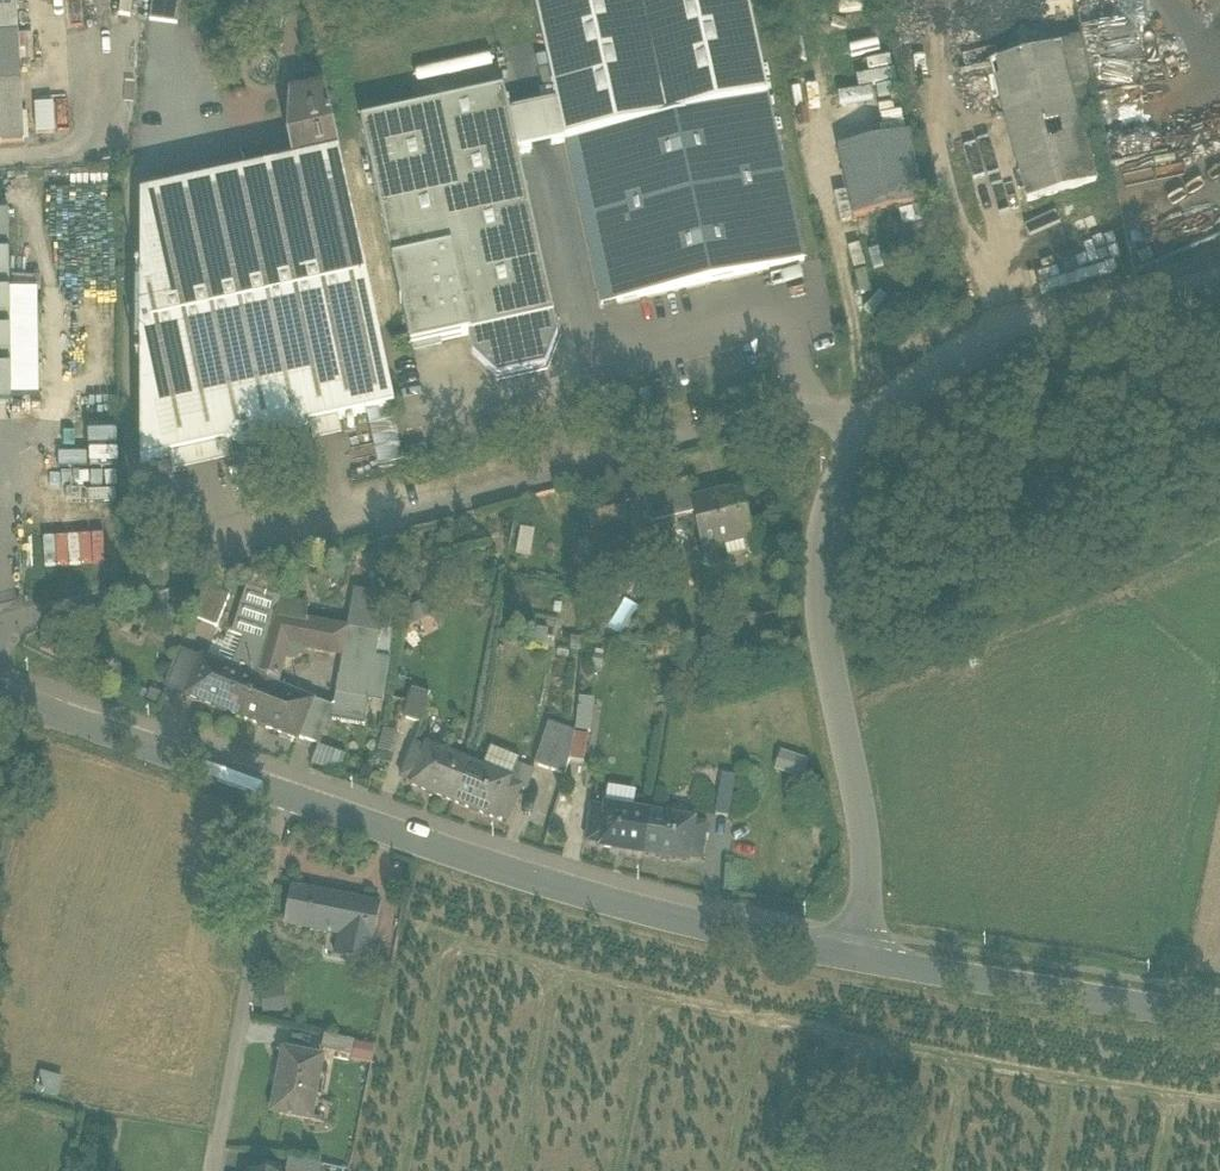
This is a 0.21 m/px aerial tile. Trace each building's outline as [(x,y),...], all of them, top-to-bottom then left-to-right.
[(24,141),(19,34),(17,0),(0,0),(0,143),(24,141)] [(180,0),(152,0),(150,21),(177,24),(180,0)] [(566,142),(605,134),(768,98),(747,0),(534,0),(557,102),(566,142)] [(264,31),(259,10),(247,13),(251,33),(264,31)] [(1082,41),(1059,47),(1079,120),(1099,115),(1082,41)] [(1096,185),(1079,120),(1059,47),(990,65),(1022,183),(1017,184),(1018,191),(1024,189),(1027,203),(1096,185)] [(554,317),(518,153),(509,113),(504,90),(361,122),(411,348),(469,336),(554,317)] [(290,140),(296,164),(339,155),(325,91),(324,91),(309,94),(317,132),(290,138),(290,140)] [(291,98),(290,138),(317,132),(309,94),(291,98)] [(768,98),(605,134),(641,298),(804,262),(768,98)] [(54,130),(53,102),(35,103),(36,131),(54,130)] [(518,153),(566,142),(557,102),(509,113),(518,153)] [(601,306),(641,298),(605,134),(566,142),(601,306)] [(838,150),(853,220),(923,204),(908,135),(838,150)] [(394,409),(339,155),(296,164),(296,165),(141,199),(141,464),(170,458),(227,445),(231,444),(303,428),(309,427),(338,421),(367,415),(392,409),(394,409)] [(0,214),(0,407),(12,406),(12,398),(10,294),(9,213),(0,214)] [(10,294),(12,398),(38,398),(36,294),(10,294)] [(554,317),(469,336),(472,354),(497,378),(546,367),(558,334),(554,317)] [(405,466),(392,409),(367,415),(379,472),(405,466)] [(338,421),(309,427),(313,446),(342,439),(338,421)] [(303,428),(231,444),(232,450),(248,460),(296,448),(305,435),(303,428)] [(227,445),(170,458),(174,476),(230,464),(227,445)] [(638,498),(647,530),(690,518),(687,507),(681,486),(638,498)] [(690,518),(700,555),(725,548),(748,542),(735,493),(687,507),(690,518)] [(521,528),(516,555),(529,558),(534,531),(521,528)] [(45,564),(114,562),(113,534),(44,537),(45,564)] [(748,542),(725,548),(729,562),(752,555),(748,542)] [(255,578),(251,590),(280,600),(284,587),(255,578)] [(193,619),(217,628),(230,597),(205,587),(193,619)] [(276,615),(280,600),(251,590),(248,590),(233,635),(246,640),(266,648),(276,615)] [(358,597),(351,630),(350,632),(359,634),(378,638),(385,603),(358,597)] [(266,648),(258,678),(278,687),(281,678),(280,678),(285,659),(292,661),(302,656),(303,650),(331,655),(336,627),(276,615),(266,648)] [(331,655),(352,659),(354,646),(356,647),(359,634),(350,632),(351,630),(336,627),(331,655)] [(378,638),(359,634),(356,647),(354,646),(352,659),(351,660),(350,660),(347,673),(383,681),(385,681),(389,656),(392,641),(378,638)] [(258,678),(266,648),(246,640),(234,669),(258,678)] [(242,719),(258,678),(234,669),(202,656),(186,697),(242,719)] [(342,672),(338,692),(366,699),(369,699),(378,701),(383,681),(347,673),(342,672)] [(314,701),(278,687),(258,678),(242,719),(298,742),(300,738),(314,701)] [(413,691),(404,718),(422,724),(431,696),(413,691)] [(330,719),(365,726),(369,699),(366,699),(338,692),(334,709),(330,719)] [(579,697),(574,733),(588,736),(590,736),(595,699),(579,697)] [(330,719),(334,709),(314,701),(300,738),(319,746),(330,719)] [(565,776),(570,760),(574,733),(549,724),(535,765),(565,776)] [(379,751),(392,756),(399,735),(385,731),(379,751)] [(588,736),(574,733),(570,760),(584,763),(588,736)] [(411,786),(453,803),(469,763),(427,746),(426,749),(415,744),(401,778),(412,783),(411,786)] [(346,755),(319,746),(312,765),(340,774),(346,755)] [(491,748),(483,768),(512,780),(518,765),(520,759),(491,748)] [(782,752),(776,770),(803,779),(809,760),(782,752)] [(511,783),(512,780),(483,768),(469,763),(453,803),(496,820),(497,817),(509,821),(521,789),(522,787),(511,783)] [(512,780),(511,783),(522,787),(521,789),(526,791),(534,771),(518,765),(512,780)] [(722,776),(720,793),(732,794),(734,778),(722,776)] [(716,816),(728,818),(732,794),(720,793),(716,816)] [(598,849),(643,856),(650,813),(605,805),(605,808),(593,806),(587,843),(599,845),(598,849)] [(695,820),(650,813),(643,856),(689,863),(689,860),(701,862),(707,825),(695,823),(695,820)] [(347,960),(370,964),(380,908),(292,891),(285,926),(351,939),(347,960)] [(319,1048),(351,1055),(353,1041),(322,1035),(319,1048)] [(355,1042),(353,1058),(372,1062),(374,1045),(355,1042)] [(274,1112),(312,1119),(323,1058),(285,1051),(274,1112)] [(59,1096),(63,1076),(41,1072),(37,1091),(59,1096)] [(324,1166),(295,1161),(293,1170),(323,1170),(324,1166)]
